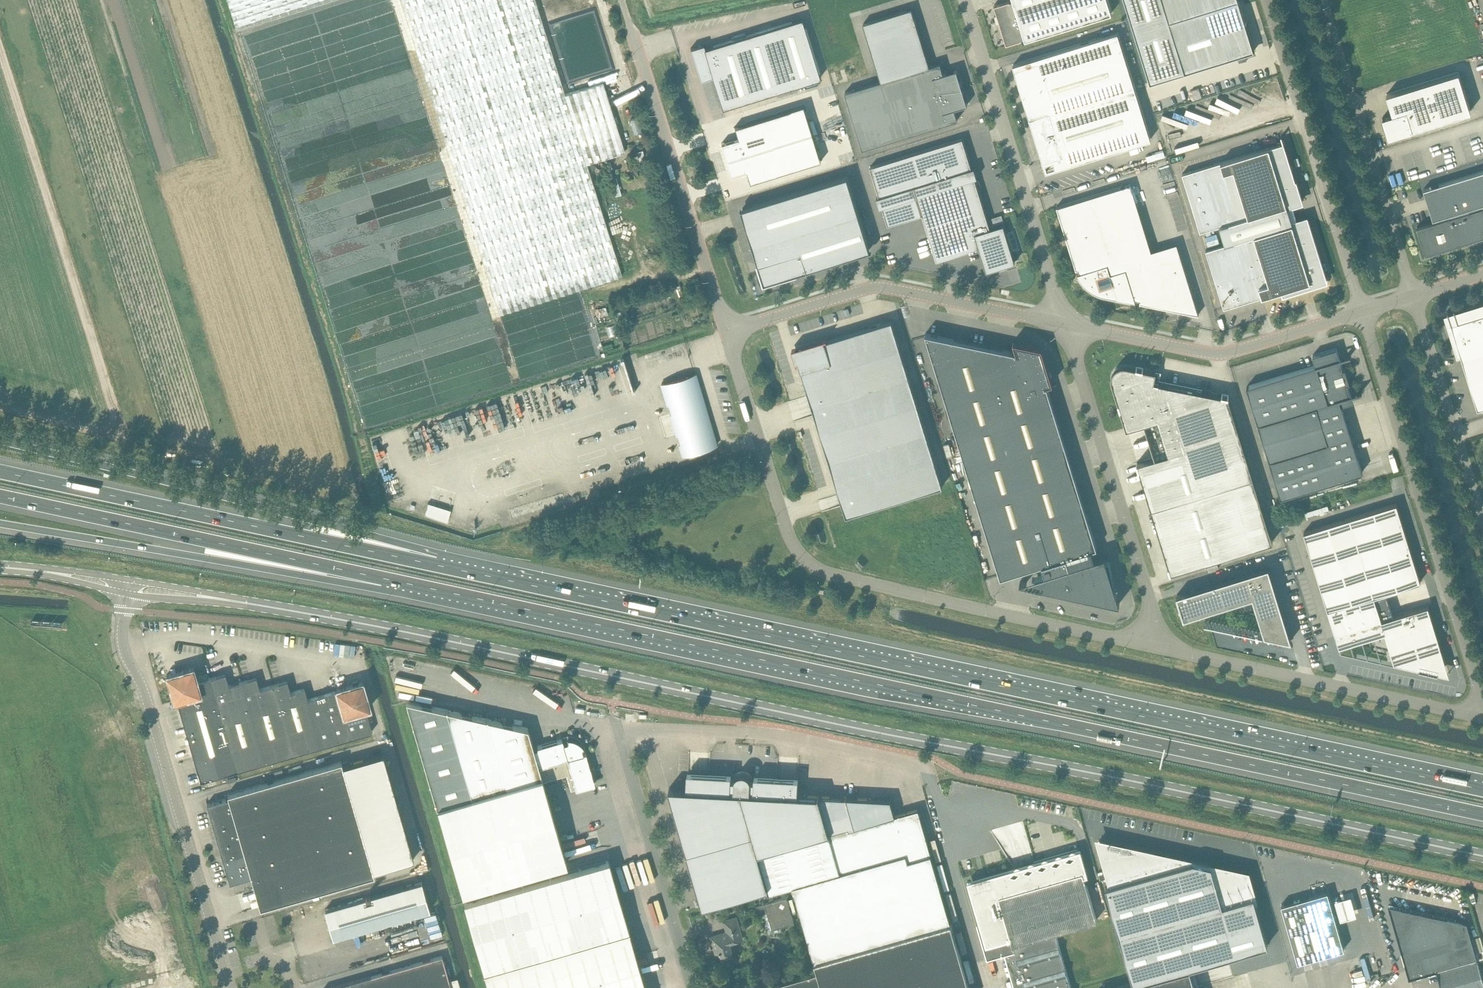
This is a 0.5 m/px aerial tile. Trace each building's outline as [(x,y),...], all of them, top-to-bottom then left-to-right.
[(237,30),(331,0),(228,0),(237,30)] [(450,156),(499,314),(622,275),(587,163),(625,151),(603,82),(565,94),(535,0),(400,0),(450,156)] [(1108,0),(1009,0),(995,5),(1007,43),(1025,38),(1025,39),(1112,13),(1108,0)] [(1150,82),(1185,71),(1169,21),(1163,0),(1125,0),(1150,82)] [(1169,21),(1236,0),(1163,0),(1169,21)] [(1169,21),(1185,71),(1254,50),(1239,0),(1236,0),(1169,21)] [(881,81),(845,92),(863,149),(958,119),(955,108),(967,104),(963,90),(961,90),(960,85),(961,84),(957,69),(944,73),(940,62),(930,66),(913,12),(911,8),(907,9),(867,21),(867,22),(863,23),(865,27),(864,27),(881,81)] [(801,18),(705,48),(703,44),(690,48),(700,80),(711,76),(721,109),(820,78),(801,18)] [(1013,64),(1031,122),(1136,90),(1118,32),(1013,64)] [(404,61),(404,45),(386,45),(385,59),(391,59),(391,61),(404,61)] [(1471,111),(1458,72),(1387,94),(1393,113),(1383,116),(1389,136),(1471,111)] [(1191,91),(1194,100),(1201,98),(1198,88),(1191,91)] [(1136,90),(1031,122),(1043,161),(1054,158),(1057,168),(1151,139),(1136,90)] [(738,139),(722,144),(732,175),(748,171),(752,183),(822,161),(804,105),(734,128),(738,139)] [(637,118),(630,120),(634,134),(641,132),(637,118)] [(1004,224),(990,228),(975,178),(977,177),(974,167),(972,167),(962,138),(870,166),(879,196),(877,197),(880,207),(882,206),(888,224),(922,214),(936,260),(979,247),(987,271),(1015,262),(1004,224)] [(1293,223),(1287,205),(1303,200),(1303,199),(1302,199),(1284,142),(1182,173),(1200,231),(1219,226),(1225,244),(1206,250),(1224,308),(1315,280),(1318,284),(1326,278),(1308,219),(1309,219),(1309,218),(1293,223)] [(642,148),(636,150),(643,169),(648,168),(642,148)] [(432,177),(446,172),(439,149),(431,151),(435,164),(428,166),(432,177)] [(1425,255),(1442,249),(1442,248),(1449,245),(1449,247),(1482,237),(1482,204),(1482,171),(1439,184),(1448,214),(1449,214),(1449,217),(1441,219),(1441,221),(1434,223),(1434,222),(1417,227),(1425,255)] [(872,250),(872,249),(870,249),(847,176),(742,209),(741,207),(764,283),(872,250)] [(617,178),(611,180),(615,196),(621,194),(617,178)] [(653,179),(630,185),(632,191),(654,185),(653,179)] [(1080,272),(1078,273),(1081,279),(1086,285),(1092,289),(1098,293),(1105,295),(1135,301),(1136,299),(1140,300),(1140,302),(1197,314),(1179,253),(1144,263),(1121,187),(1057,206),(1076,269),(1078,268),(1080,272)] [(991,216),(991,224),(1002,223),(1002,215),(991,216)] [(1461,355),(1477,409),(1482,407),(1482,302),(1444,314),(1457,356),(1461,355)] [(892,320),(796,349),(846,516),(942,487),(892,320)] [(1045,386),(1044,383),(1030,387),(1019,353),(1016,354),(1015,352),(926,333),(1001,577),(1042,564),(1091,549),(1097,547),(1047,385),(1045,386)] [(1016,343),(1019,353),(1030,387),(1044,383),(1050,381),(1040,348),(1016,343)] [(1281,497),(1362,472),(1341,405),(1353,401),(1347,384),(1350,383),(1345,368),(1343,369),(1336,348),(1312,355),(1315,365),(1247,386),(1281,497)] [(1112,376),(1112,379),(1113,381),(1114,385),(1114,387),(1119,402),(1118,402),(1118,403),(1119,403),(1121,408),(1120,408),(1120,409),(1121,409),(1127,428),(1136,425),(1142,424),(1145,423),(1145,424),(1155,455),(1156,457),(1137,463),(1137,464),(1138,463),(1139,468),(1139,469),(1138,469),(1139,470),(1139,469),(1169,566),(1168,566),(1169,567),(1169,566),(1170,567),(1171,571),(1170,572),(1170,573),(1273,541),(1229,396),(1229,395),(1228,395),(1228,396),(1224,395),(1223,395),(1223,394),(1222,394),(1222,395),(1202,391),(1175,385),(1159,382),(1157,382),(1154,381),(1156,371),(1155,371),(1143,369),(1143,368),(1142,368),(1142,369),(1137,368),(1137,367),(1136,367),(1136,368),(1127,366),(1124,365),(1122,366),(1119,367),(1117,368),(1115,369),(1114,371),(1113,374),(1112,376)] [(694,373),(661,383),(684,455),(717,444),(694,373)] [(427,502),(424,513),(446,520),(449,509),(427,502)] [(1304,532),(1328,610),(1339,647),(1385,633),(1393,658),(1443,669),(1428,619),(1432,618),(1428,606),(1382,620),(1374,596),(1421,581),(1396,503),(1304,532)] [(1094,559),(1091,549),(1042,564),(1045,573),(1038,575),(1051,581),(1065,586),(1064,591),(1065,591),(1065,590),(1071,590),(1071,591),(1071,587),(1077,589),(1091,591),(1106,593),(1115,593),(1109,560),(1105,561),(1105,558),(1106,558),(1105,555),(1094,559)] [(1183,617),(1252,596),(1264,635),(1290,640),(1267,566),(1176,594),(1183,617)] [(174,701),(177,700),(200,781),(372,732),(365,709),(370,708),(362,682),(336,689),(337,691),(308,699),(304,688),(290,692),(287,680),(259,688),(256,677),(228,685),(225,673),(197,681),(193,668),(167,675),(174,701)] [(438,812),(543,782),(544,782),(543,781),(539,765),(534,749),(533,747),(527,728),(406,700),(438,812)] [(538,748),(534,749),(539,765),(583,753),(582,748),(584,747),(582,744),(580,742),(578,741),(575,739),(573,738),(570,738),(567,737),(567,742),(563,743),(562,739),(537,746),(538,748)] [(583,753),(539,765),(543,781),(567,774),(571,790),(576,789),(594,784),(585,752),(583,753)] [(216,801),(207,803),(230,882),(251,876),(260,908),(270,905),(281,902),(374,875),(373,871),(414,859),(383,753),(342,765),(341,761),(227,794),(228,797),(216,801)] [(687,788),(669,788),(670,790),(687,851),(703,906),(716,902),(726,899),(769,887),(769,889),(770,892),(793,885),(793,886),(908,854),(910,861),(932,855),(918,808),(896,814),(895,814),(891,801),(890,799),(846,796),(819,795),(819,794),(818,794),(818,795),(798,794),(798,793),(776,792),(777,779),(754,777),(754,780),(751,780),(751,778),(750,776),(749,775),(747,773),(745,772),(741,772),(739,773),(737,774),(736,776),(735,777),(735,779),(731,779),(731,776),(709,775),(708,789),(687,788)] [(543,782),(438,812),(461,892),(566,862),(543,782)] [(1074,841),(1074,838),(1025,852),(1030,871),(1009,877),(1007,870),(969,881),(980,923),(977,923),(987,959),(1004,954),(1014,987),(1071,987),(1070,984),(1120,969),(1106,919),(1096,921),(1074,841)] [(1111,843),(1099,840),(1102,850),(1112,884),(1110,884),(1107,885),(1106,886),(1121,938),(1133,983),(1190,967),(1268,945),(1268,944),(1256,902),(1254,896),(1223,904),(1212,868),(1211,865),(1169,855),(1165,854),(1154,852),(1152,851),(1125,846),(1114,843),(1111,842),(1111,843)] [(932,855),(910,861),(908,854),(793,886),(815,962),(951,923),(932,855)] [(481,962),(626,921),(608,860),(464,902),(481,962)] [(333,938),(343,935),(430,910),(422,882),(325,909),(333,938)] [(251,890),(239,892),(241,909),(253,908),(251,890)] [(704,909),(727,987),(764,987),(763,983),(774,980),(796,974),(797,978),(808,975),(807,971),(813,969),(791,890),(767,897),(766,892),(727,903),(726,899),(716,902),(717,904),(717,905),(717,906),(714,907),(704,909)] [(1296,901),(1282,905),(1298,962),(1311,958),(1327,954),(1344,949),(1328,892),(1311,896),(1296,901)] [(1351,893),(1336,898),(1341,917),(1357,912),(1351,893)] [(1436,970),(1477,959),(1467,922),(1388,905),(1409,978),(1436,970)] [(489,987),(645,987),(626,921),(481,962),(489,987)] [(821,987),(970,987),(951,923),(815,962),(818,972),(820,979),(819,979),(821,987)] [(442,955),(328,987),(451,987),(442,955)] [(1436,970),(1441,987),(1482,987),(1482,980),(1477,959),(1436,970)] [(1116,987),(1196,987),(1190,967),(1130,984),(1116,987)] [(819,979),(820,979),(818,972),(808,975),(797,978),(776,984),(777,987),(821,987),(819,979)]
